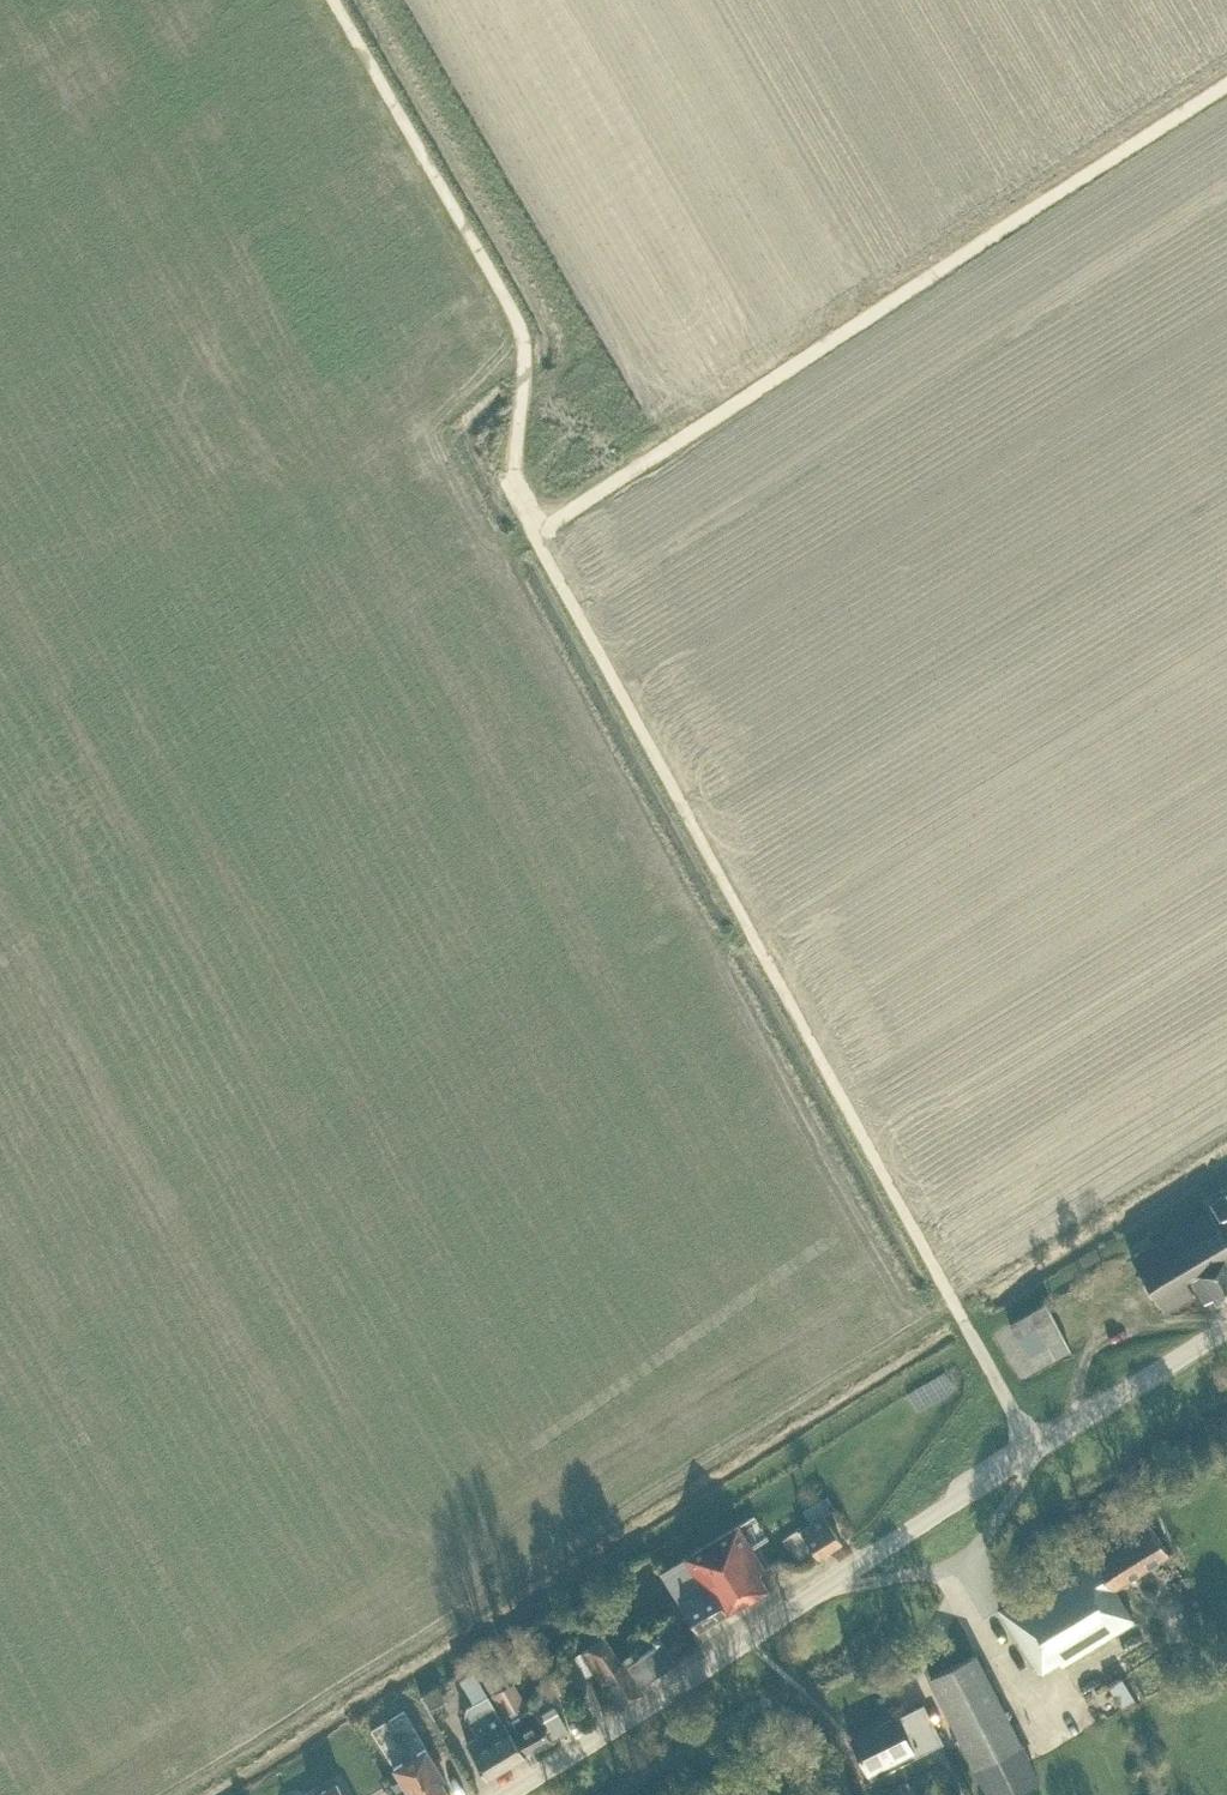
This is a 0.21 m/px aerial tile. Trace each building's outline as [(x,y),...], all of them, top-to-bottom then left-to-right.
[(1209,1203),(1219,1219),(1226,1233),(1226,1196),(1225,1193),(1209,1203)] [(1226,1296),(1226,1264),(1223,1258),(1226,1256),(1226,1241),(1209,1211),(1131,1259),(1163,1313),(1193,1295),(1185,1281),(1190,1278),(1204,1302),(1218,1294),(1221,1299),(1226,1296)] [(1034,1370),(1071,1349),(1046,1304),(1009,1324),(1034,1370)] [(817,1558),(841,1542),(823,1515),(800,1530),(817,1558)] [(1113,1587),(1167,1553),(1149,1523),(1093,1558),(1090,1553),(999,1609),(1037,1670),(1057,1658),(1062,1665),(1134,1621),(1113,1587)] [(727,1613),(767,1589),(758,1573),(764,1570),(735,1525),(660,1572),(697,1632),(727,1613)] [(638,1684),(673,1661),(661,1641),(655,1633),(650,1637),(655,1645),(625,1665),(624,1664),(620,1661),(619,1662),(603,1637),(581,1650),(594,1671),(601,1682),(607,1678),(612,1687),(607,1690),(617,1706),(622,1702),(623,1703),(643,1691),(638,1684)] [(573,1654),(549,1668),(562,1690),(586,1676),(594,1671),(581,1650),(574,1655),(573,1654)] [(1018,1742),(974,1653),(931,1674),(990,1794),(1007,1794),(1037,1780),(1018,1742)] [(524,1704),(512,1683),(498,1658),(478,1669),(492,1694),(504,1715),(505,1714),(508,1720),(507,1721),(527,1753),(568,1729),(558,1712),(540,1722),(539,1719),(538,1719),(531,1707),(522,1712),(519,1706),(524,1704)] [(503,1720),(486,1694),(472,1670),(459,1678),(473,1702),(466,1706),(464,1714),(477,1736),(465,1742),(486,1777),(524,1755),(503,1720)] [(1122,1675),(1106,1684),(1122,1710),(1137,1701),(1122,1675)] [(552,1677),(542,1684),(550,1696),(560,1689),(552,1677)] [(870,1777),(933,1746),(943,1741),(923,1702),(895,1716),(875,1726),(876,1728),(852,1741),(870,1777)] [(393,1769),(397,1774),(409,1794),(448,1794),(439,1781),(443,1779),(431,1759),(425,1749),(393,1769)] [(336,1783),(316,1794),(344,1794),(336,1783)]
